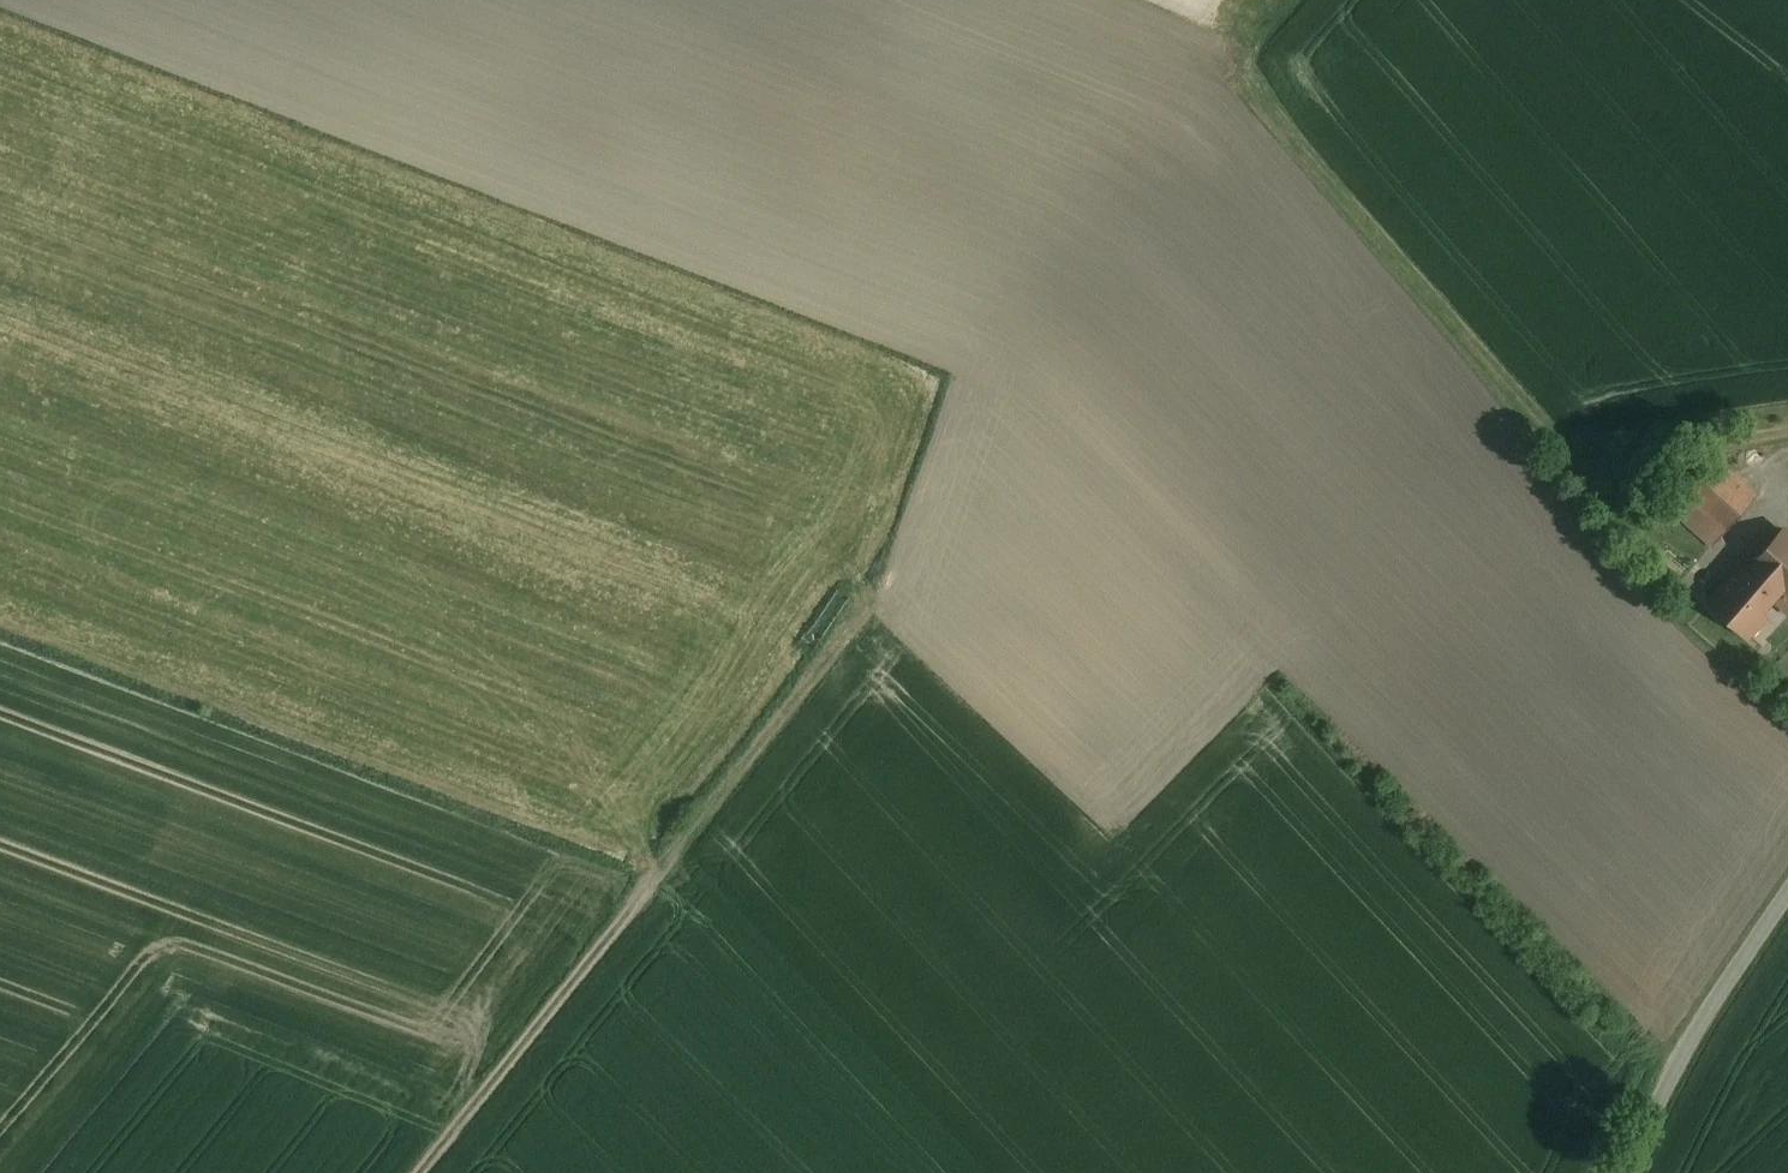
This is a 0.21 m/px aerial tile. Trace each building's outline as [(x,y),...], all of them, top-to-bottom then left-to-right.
[(1784,528),(1746,571),(1746,572),(1787,609),(1787,532),(1784,528)] [(1727,584),(1725,582),(1710,600),(1728,616),(1748,633),(1763,615),(1762,606),(1772,596),(1787,610),(1787,609),(1746,572),(1746,571),(1742,567),(1727,584)]
